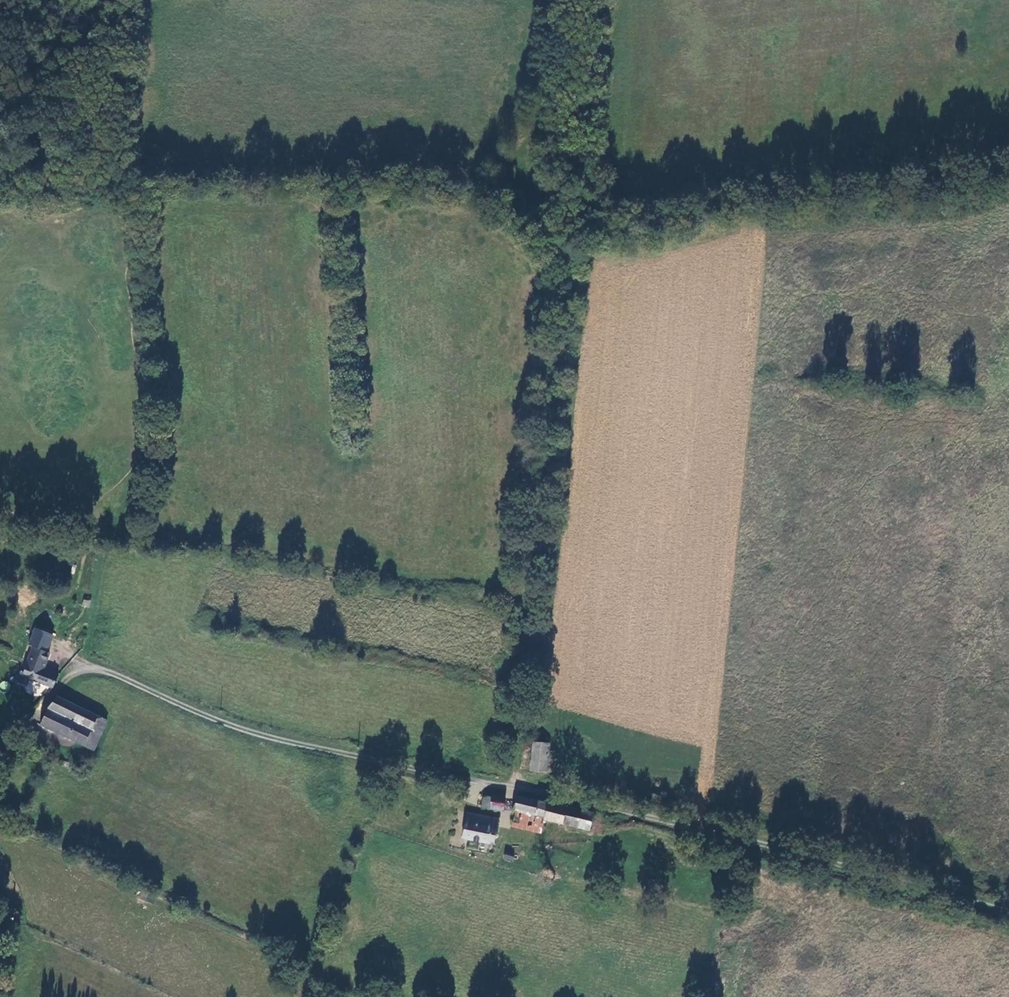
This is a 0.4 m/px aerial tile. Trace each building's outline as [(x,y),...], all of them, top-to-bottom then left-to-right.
[(54,686),(58,675),(43,669),(49,652),(33,646),(23,674),(20,682),(27,685),(29,679),(33,680),(34,679),(54,686)] [(97,753),(111,723),(58,698),(46,712),(40,727),(97,753)] [(545,771),(548,743),(533,741),(530,769),(545,771)] [(502,812),(505,801),(479,796),(477,806),(502,812)] [(590,813),(516,797),(513,813),(514,813),(543,819),(542,822),(586,832),(590,813)] [(540,832),(542,822),(543,819),(514,813),(511,825),(540,832)] [(492,843),(497,822),(466,815),(461,841),(487,846),(487,842),(492,843)]
